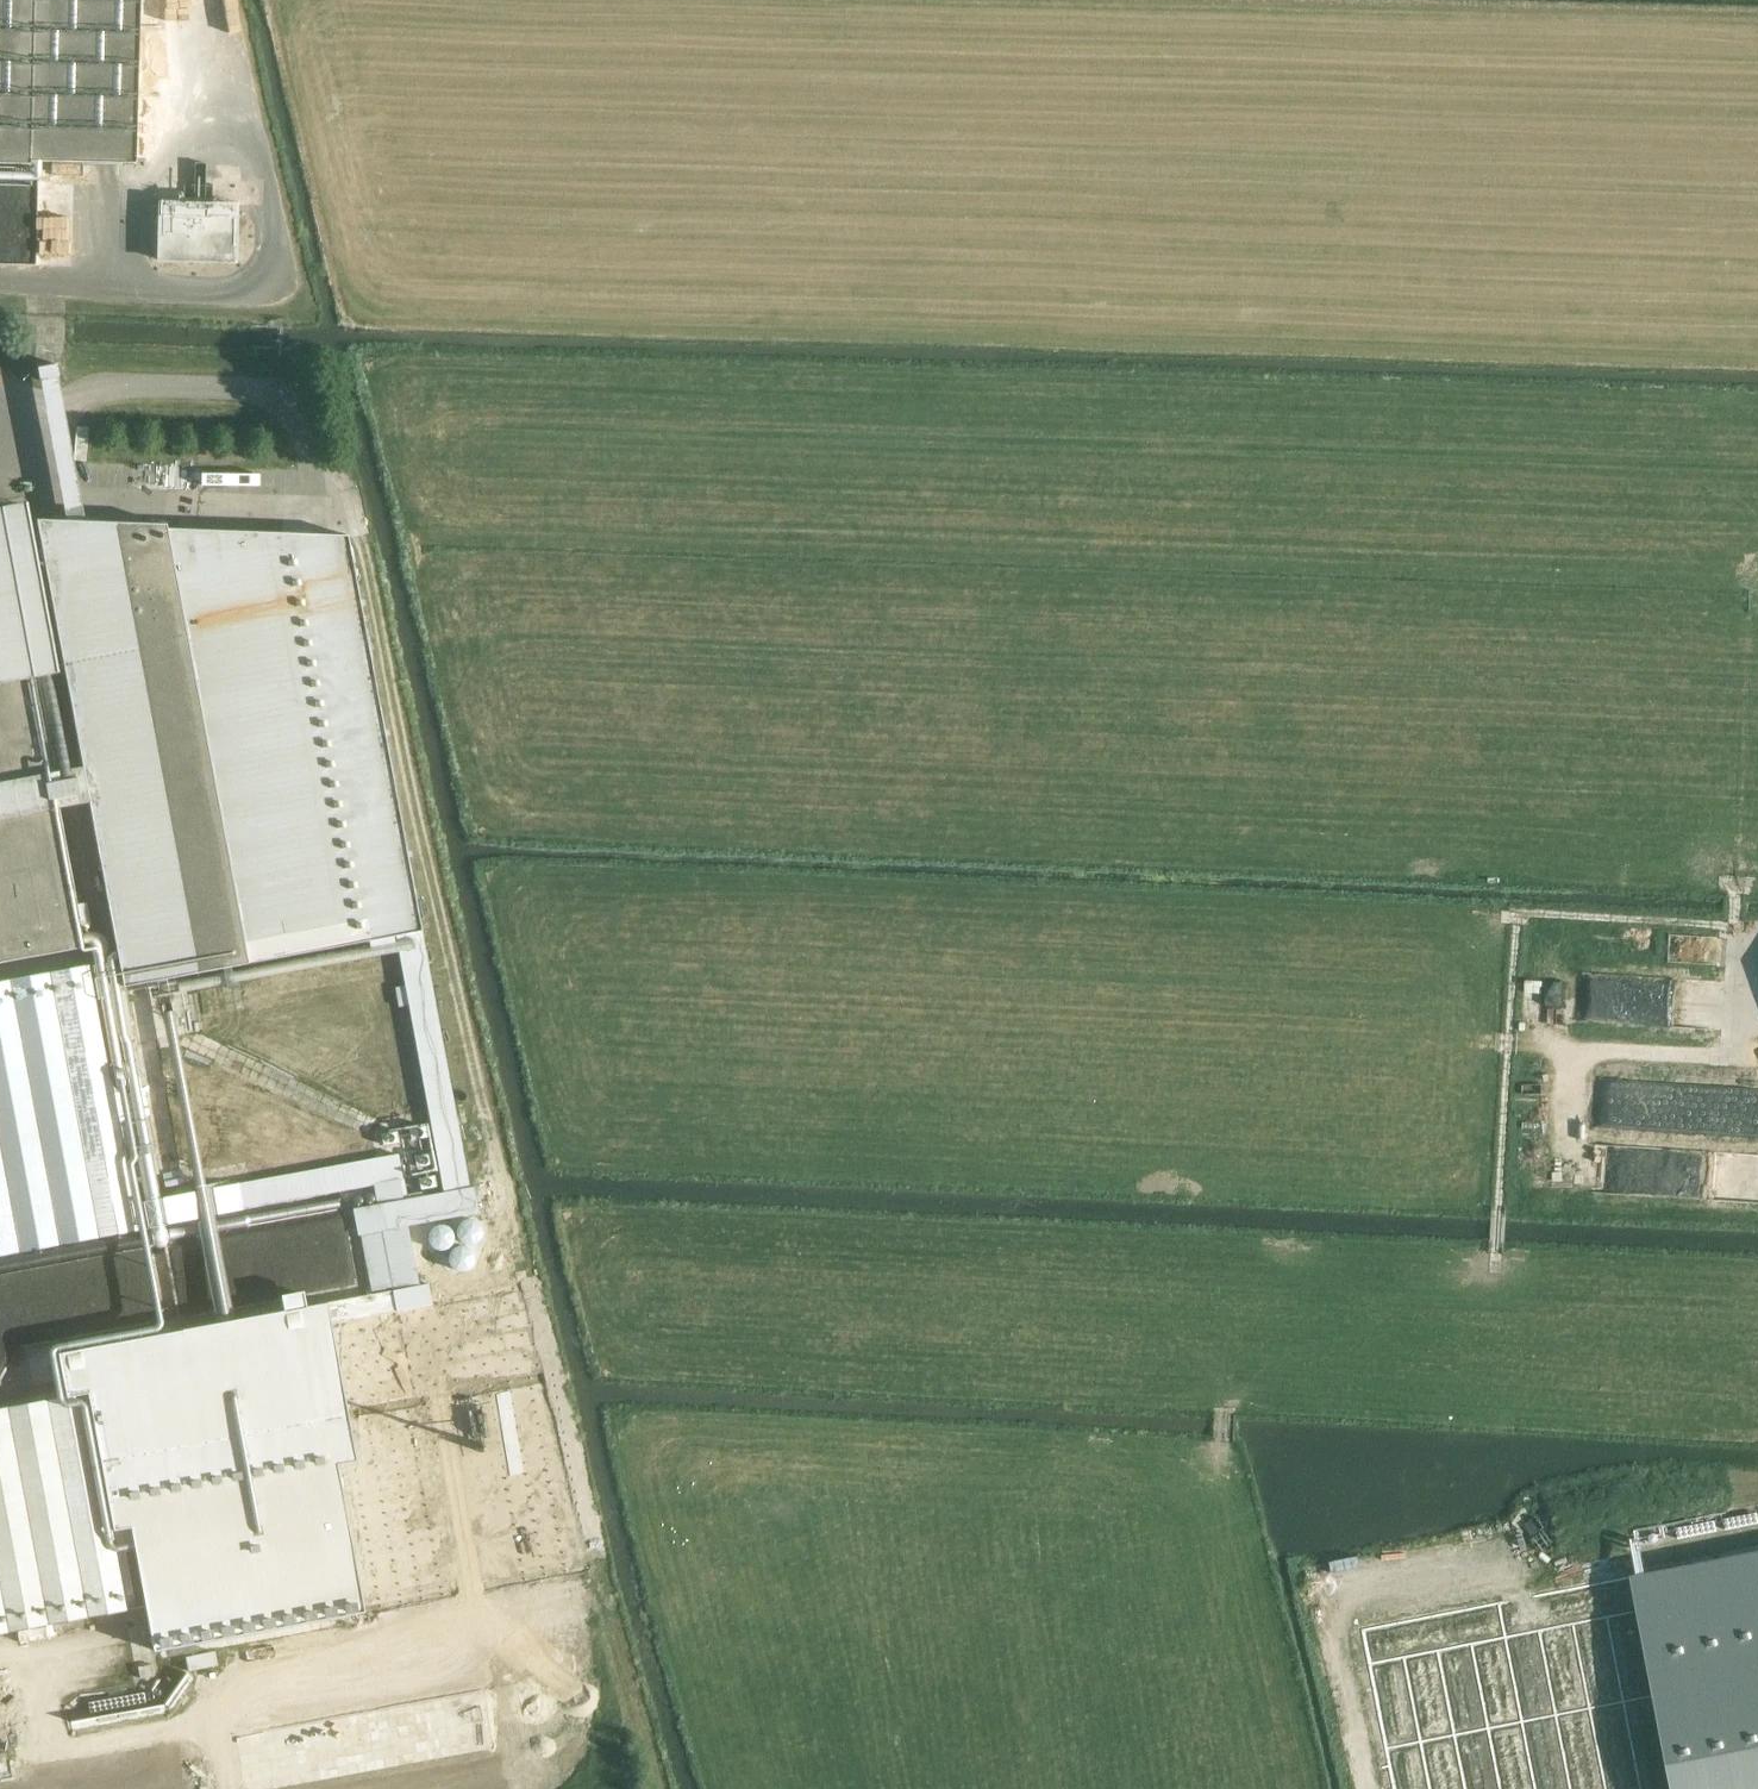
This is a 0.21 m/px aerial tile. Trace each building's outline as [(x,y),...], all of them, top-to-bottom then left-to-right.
[(30,164),(30,161),(135,164),(139,0),(0,0),(0,164),(30,164)] [(235,262),(236,204),(160,202),(158,260),(235,262)] [(79,947),(52,808),(87,801),(122,986),(247,962),(244,943),(364,920),(368,940),(395,935),(444,1192),(403,1199),(399,1181),(403,1180),(398,1154),(133,1204),(128,1179),(157,1174),(123,990),(95,996),(89,964),(0,981),(0,1254),(99,1236),(373,1184),(377,1204),(353,1209),(358,1235),(382,1231),(393,1289),(58,1351),(66,1395),(0,1407),(0,1632),(144,1605),(152,1650),(363,1611),(336,1464),(354,1461),(328,1321),(435,1301),(432,1282),(418,1284),(407,1225),(478,1212),(474,1187),(469,1188),(346,536),(167,529),(165,524),(36,520),(83,767),(50,773),(32,677),(58,673),(26,503),(0,507),(0,962),(79,947)] [(420,1123),(398,1129),(401,1139),(422,1134),(420,1123)] [(409,1382),(407,1382),(406,1382),(405,1382),(403,1383),(402,1383),(401,1383),(400,1383),(398,1384),(397,1384),(396,1385),(395,1385),(394,1386),(393,1387),(392,1388),(391,1388),(390,1389),(389,1390),(388,1391),(387,1392),(386,1393),(385,1394),(385,1395),(384,1396),(384,1397),(383,1399),(383,1400),(382,1401),(382,1402),(382,1404),(381,1405),(381,1406),(381,1407),(381,1409),(381,1410),(381,1411),(381,1413),(382,1414),(382,1415),(382,1416),(383,1417),(383,1419),(384,1420),(384,1421),(385,1422),(385,1423),(386,1424),(387,1425),(388,1426),(389,1427),(390,1428),(391,1429),(392,1430),(393,1431),(394,1431),(395,1432),(396,1432),(397,1433),(398,1433),(400,1434),(401,1434),(402,1434),(403,1435),(405,1435),(406,1435),(407,1435),(409,1435),(410,1435),(411,1435),(412,1434),(414,1434),(415,1434),(416,1433),(417,1433),(419,1432),(420,1432),(421,1431),(422,1431),(423,1430),(424,1429),(425,1428),(426,1427),(427,1426),(428,1425),(428,1424),(429,1423),(430,1422),(431,1421),(431,1420),(432,1419),(432,1418),(432,1416),(433,1415),(433,1414),(433,1413),(433,1411),(434,1410),(434,1409),(434,1407),(433,1406),(433,1405),(433,1403),(433,1402),(432,1401),(432,1400),(432,1399),(431,1397),(431,1396),(430,1395),(429,1394),(428,1393),(428,1392),(427,1391),(426,1390),(425,1389),(424,1388),(423,1388),(422,1387),(421,1386),(420,1385),(419,1385),(417,1384),(416,1384),(415,1383),(414,1383),(412,1383),(411,1383),(410,1383),(409,1382)] [(365,1518),(460,1501),(451,1450),(356,1467),(365,1518)] [(1632,1577),(1673,1788),(1757,1788),(1757,1552),(1634,1576),(1634,1577),(1632,1577)]
